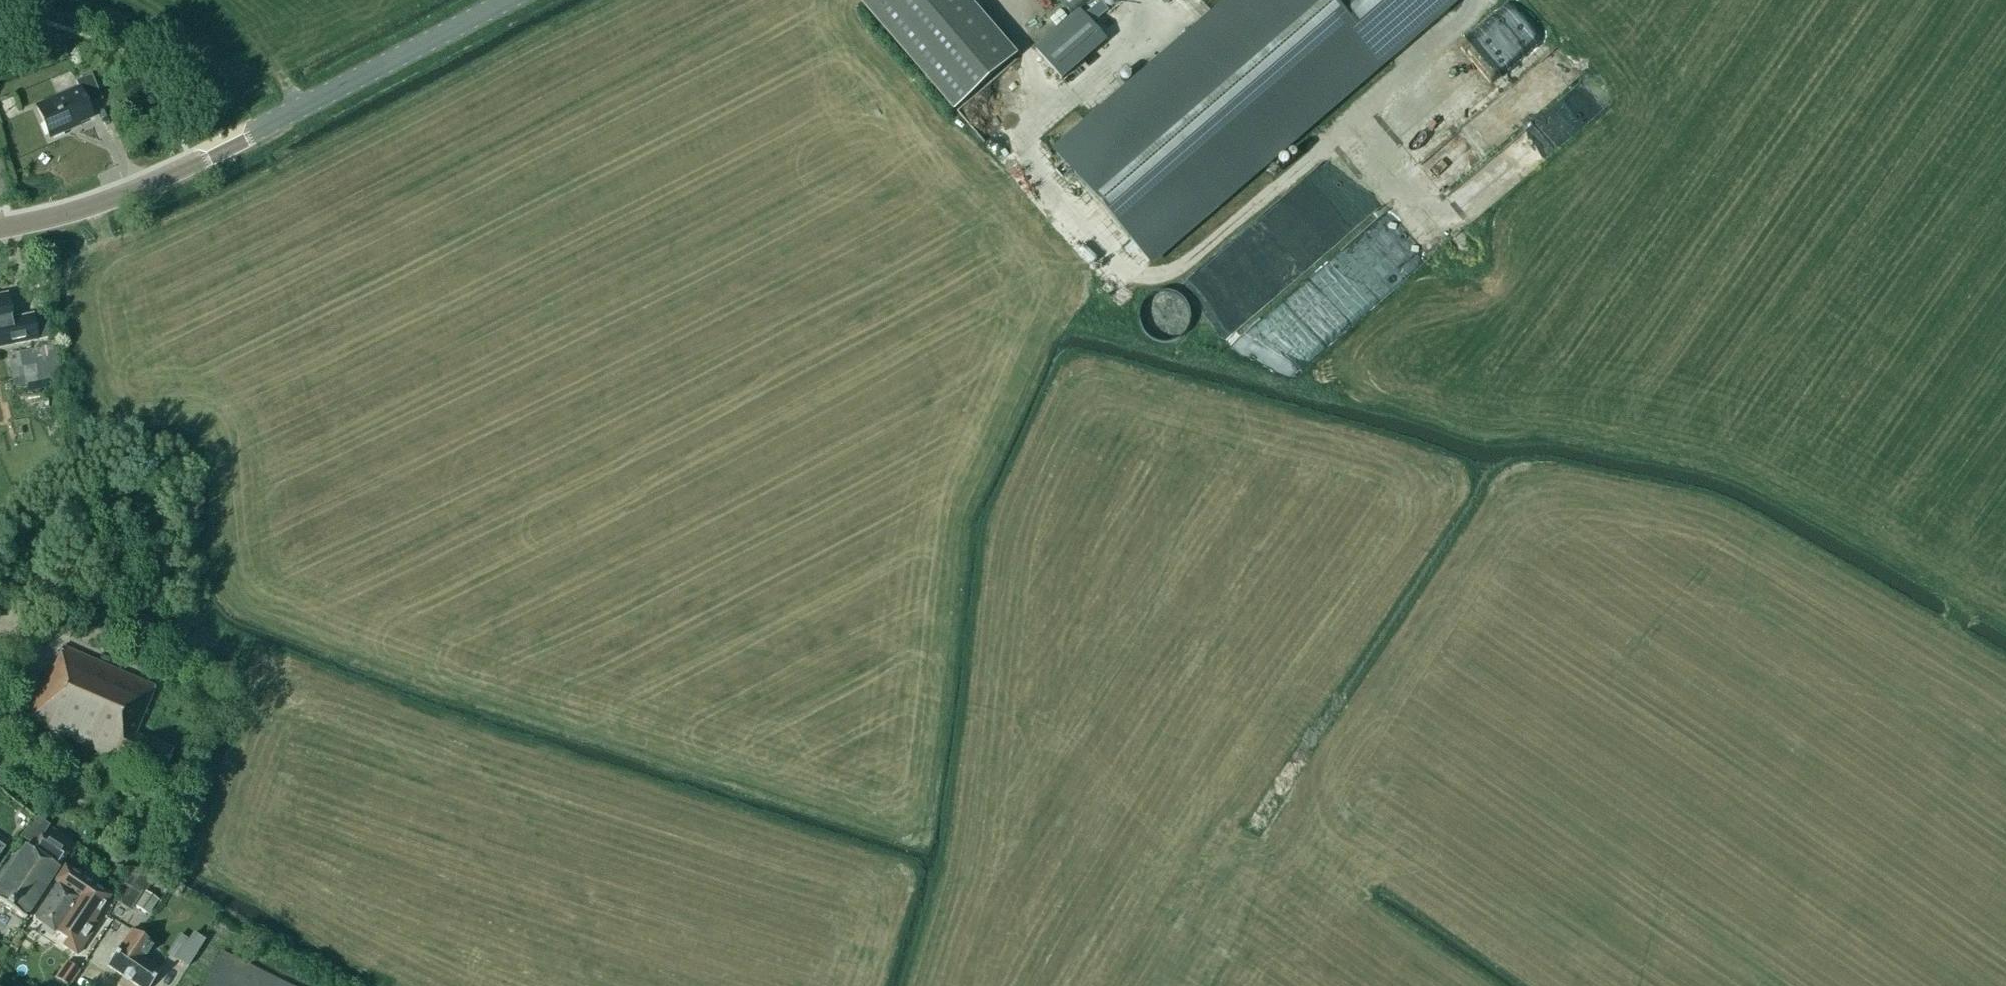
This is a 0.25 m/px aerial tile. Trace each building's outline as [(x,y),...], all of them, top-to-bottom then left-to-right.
[(961,0),(864,0),(859,4),(951,110),(1011,58),(961,0)] [(1453,0),(1236,0),(1217,16),(1214,13),(1129,86),(1132,90),(1059,154),(1152,261),(1453,0)] [(1459,40),(1494,77),(1547,28),(1520,0),(1501,0),(1459,40)] [(1063,79),(1108,40),(1080,8),(1035,48),(1063,79)] [(76,82),(79,89),(37,107),(50,138),(70,129),(69,128),(92,118),(87,106),(101,100),(102,100),(92,75),(76,82)] [(1342,164),(1306,201),(1337,231),(1373,194),(1342,164)] [(38,341),(33,315),(11,320),(7,296),(0,298),(0,349),(38,341)] [(8,355),(14,386),(62,378),(56,346),(8,355)] [(76,627),(68,623),(65,629),(72,634),(76,627)] [(115,754),(163,775),(173,751),(136,735),(156,687),(64,647),(55,666),(51,665),(27,720),(113,758),(115,754)] [(25,847),(0,885),(0,904),(25,921),(69,855),(42,837),(32,851),(25,847)] [(106,871),(79,853),(71,865),(97,884),(106,871)] [(64,946),(78,956),(99,924),(95,921),(111,897),(65,866),(55,882),(58,884),(35,919),(67,941),(64,946)] [(157,870),(131,867),(124,883),(115,901),(121,905),(132,911),(142,895),(142,894),(157,870)] [(158,903),(145,893),(136,908),(150,917),(158,903)] [(132,930),(108,966),(138,985),(151,985),(162,970),(145,959),(154,945),(132,930)] [(189,940),(180,934),(179,935),(167,955),(187,968),(188,968),(206,941),(205,940),(194,933),(189,940)] [(223,952),(207,985),(290,985),(223,952)] [(67,961),(55,977),(67,985),(71,985),(81,971),(67,961)]
